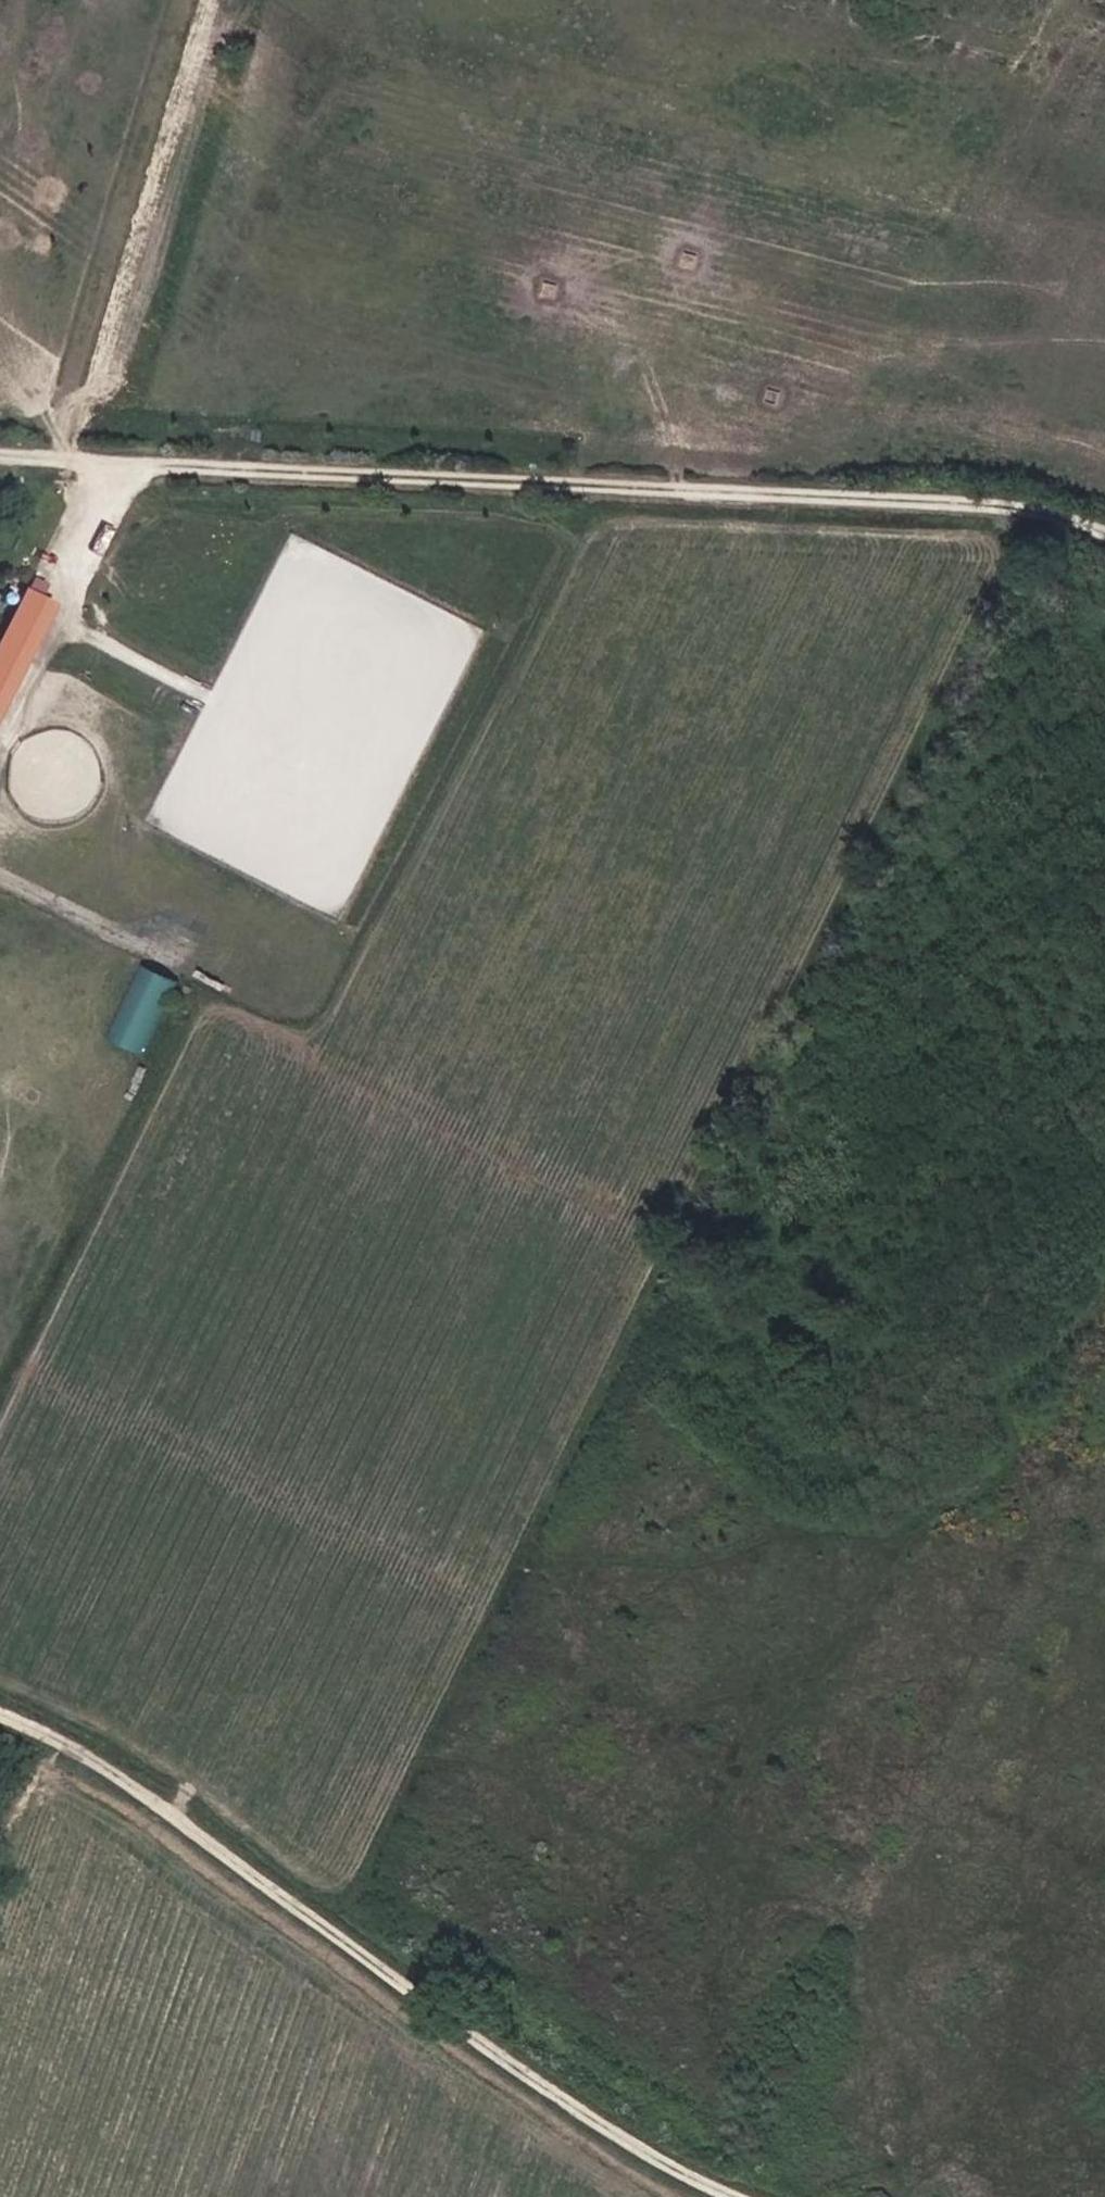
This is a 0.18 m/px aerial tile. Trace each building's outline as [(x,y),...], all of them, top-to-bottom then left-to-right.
[(0,633),(0,717),(51,597),(21,584),(0,633)] [(111,1038),(150,1053),(180,978),(142,962),(111,1038)]
